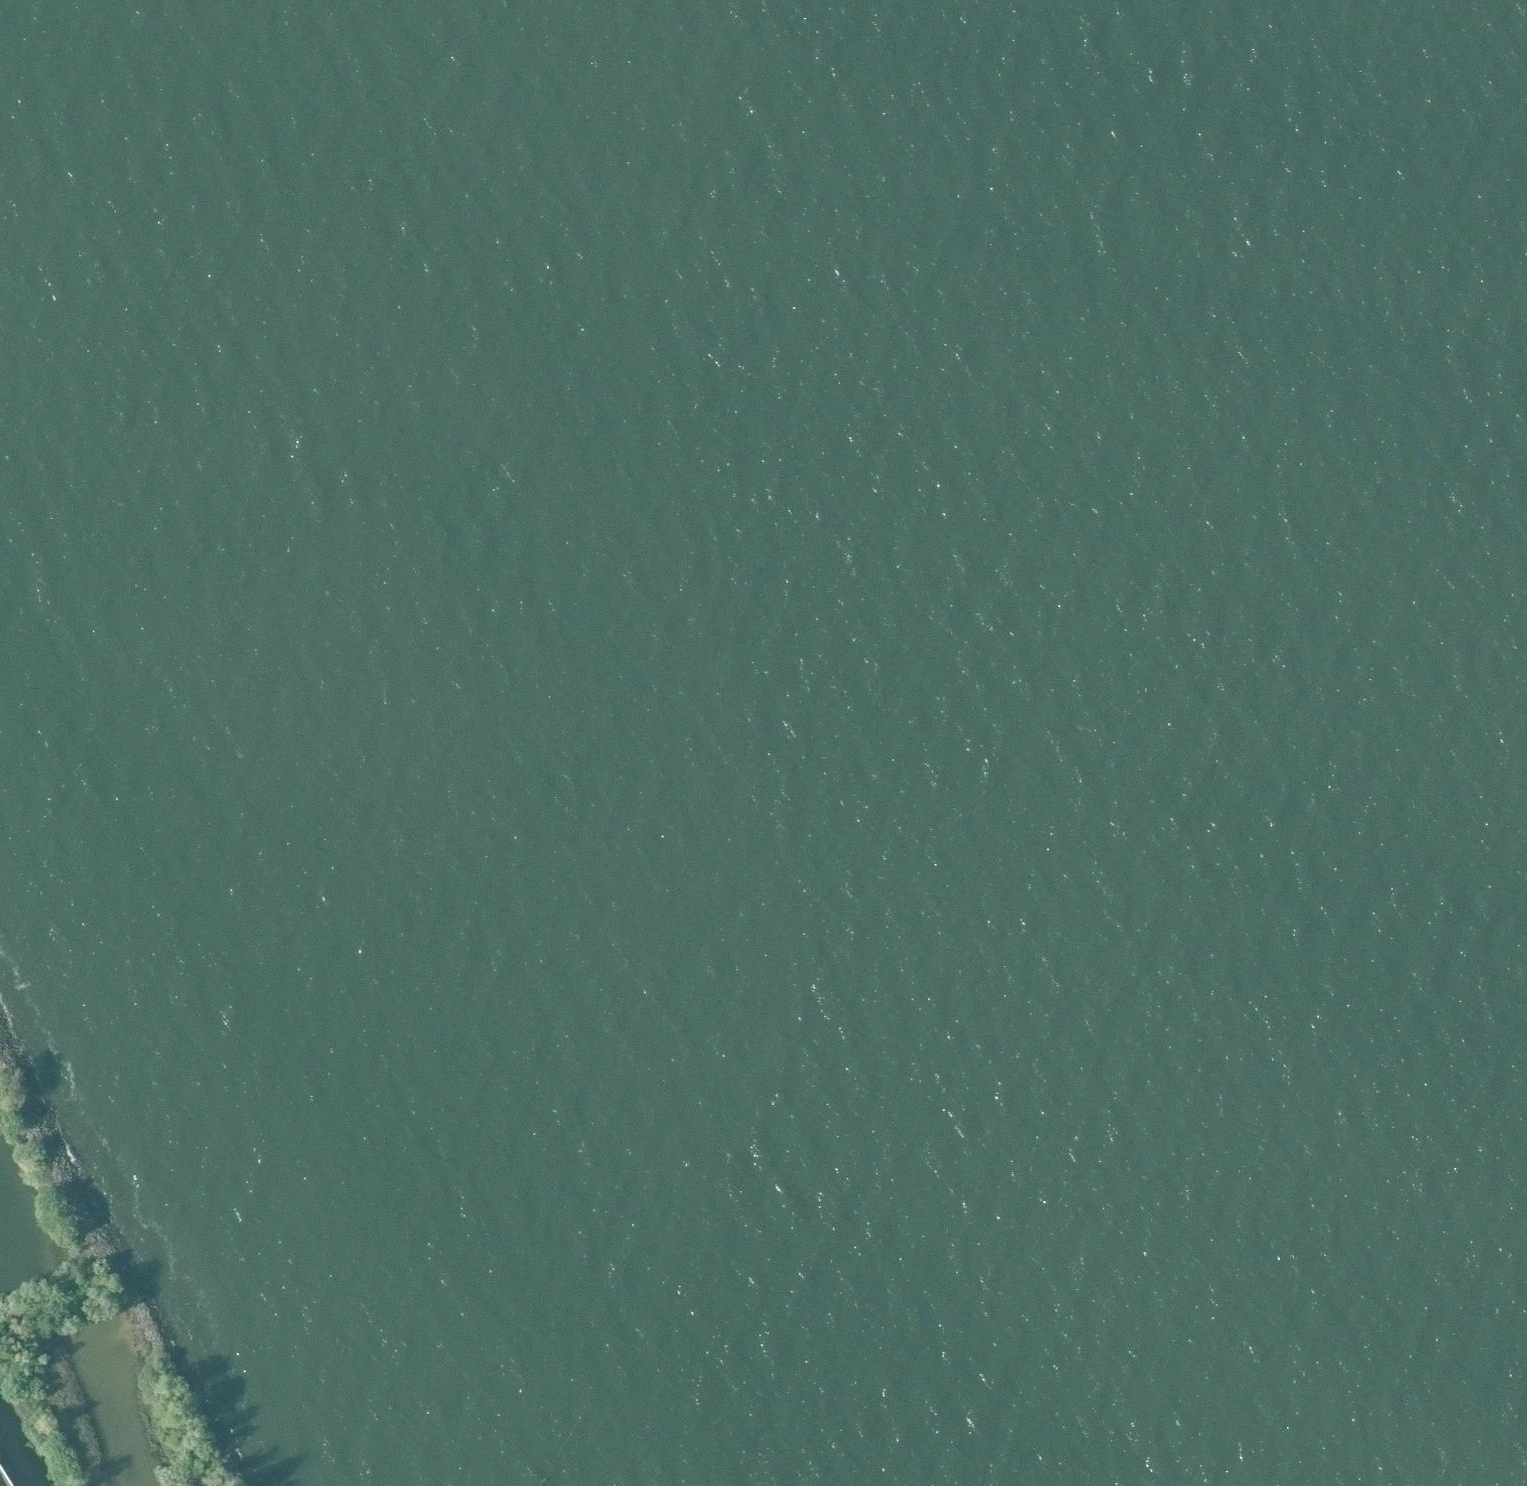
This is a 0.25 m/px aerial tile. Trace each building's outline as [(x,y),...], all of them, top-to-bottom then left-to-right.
[(0,1467),(0,1485),(12,1485),(0,1467)]
